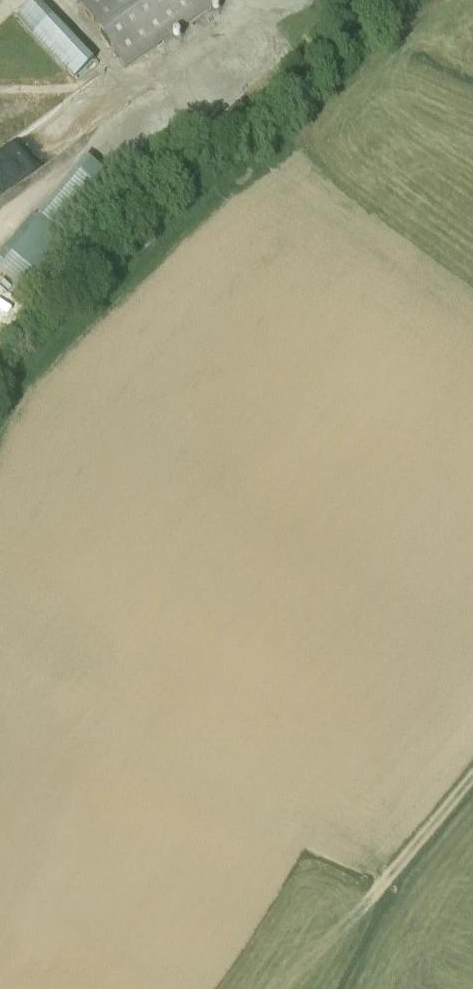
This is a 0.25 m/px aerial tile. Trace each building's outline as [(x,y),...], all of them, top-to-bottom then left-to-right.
[(77,5),(80,3),(126,69),(223,0),(73,0),(77,5)] [(94,61),(37,1),(16,19),(74,80),(94,61)] [(0,268),(30,290),(114,177),(85,155),(0,268)]
